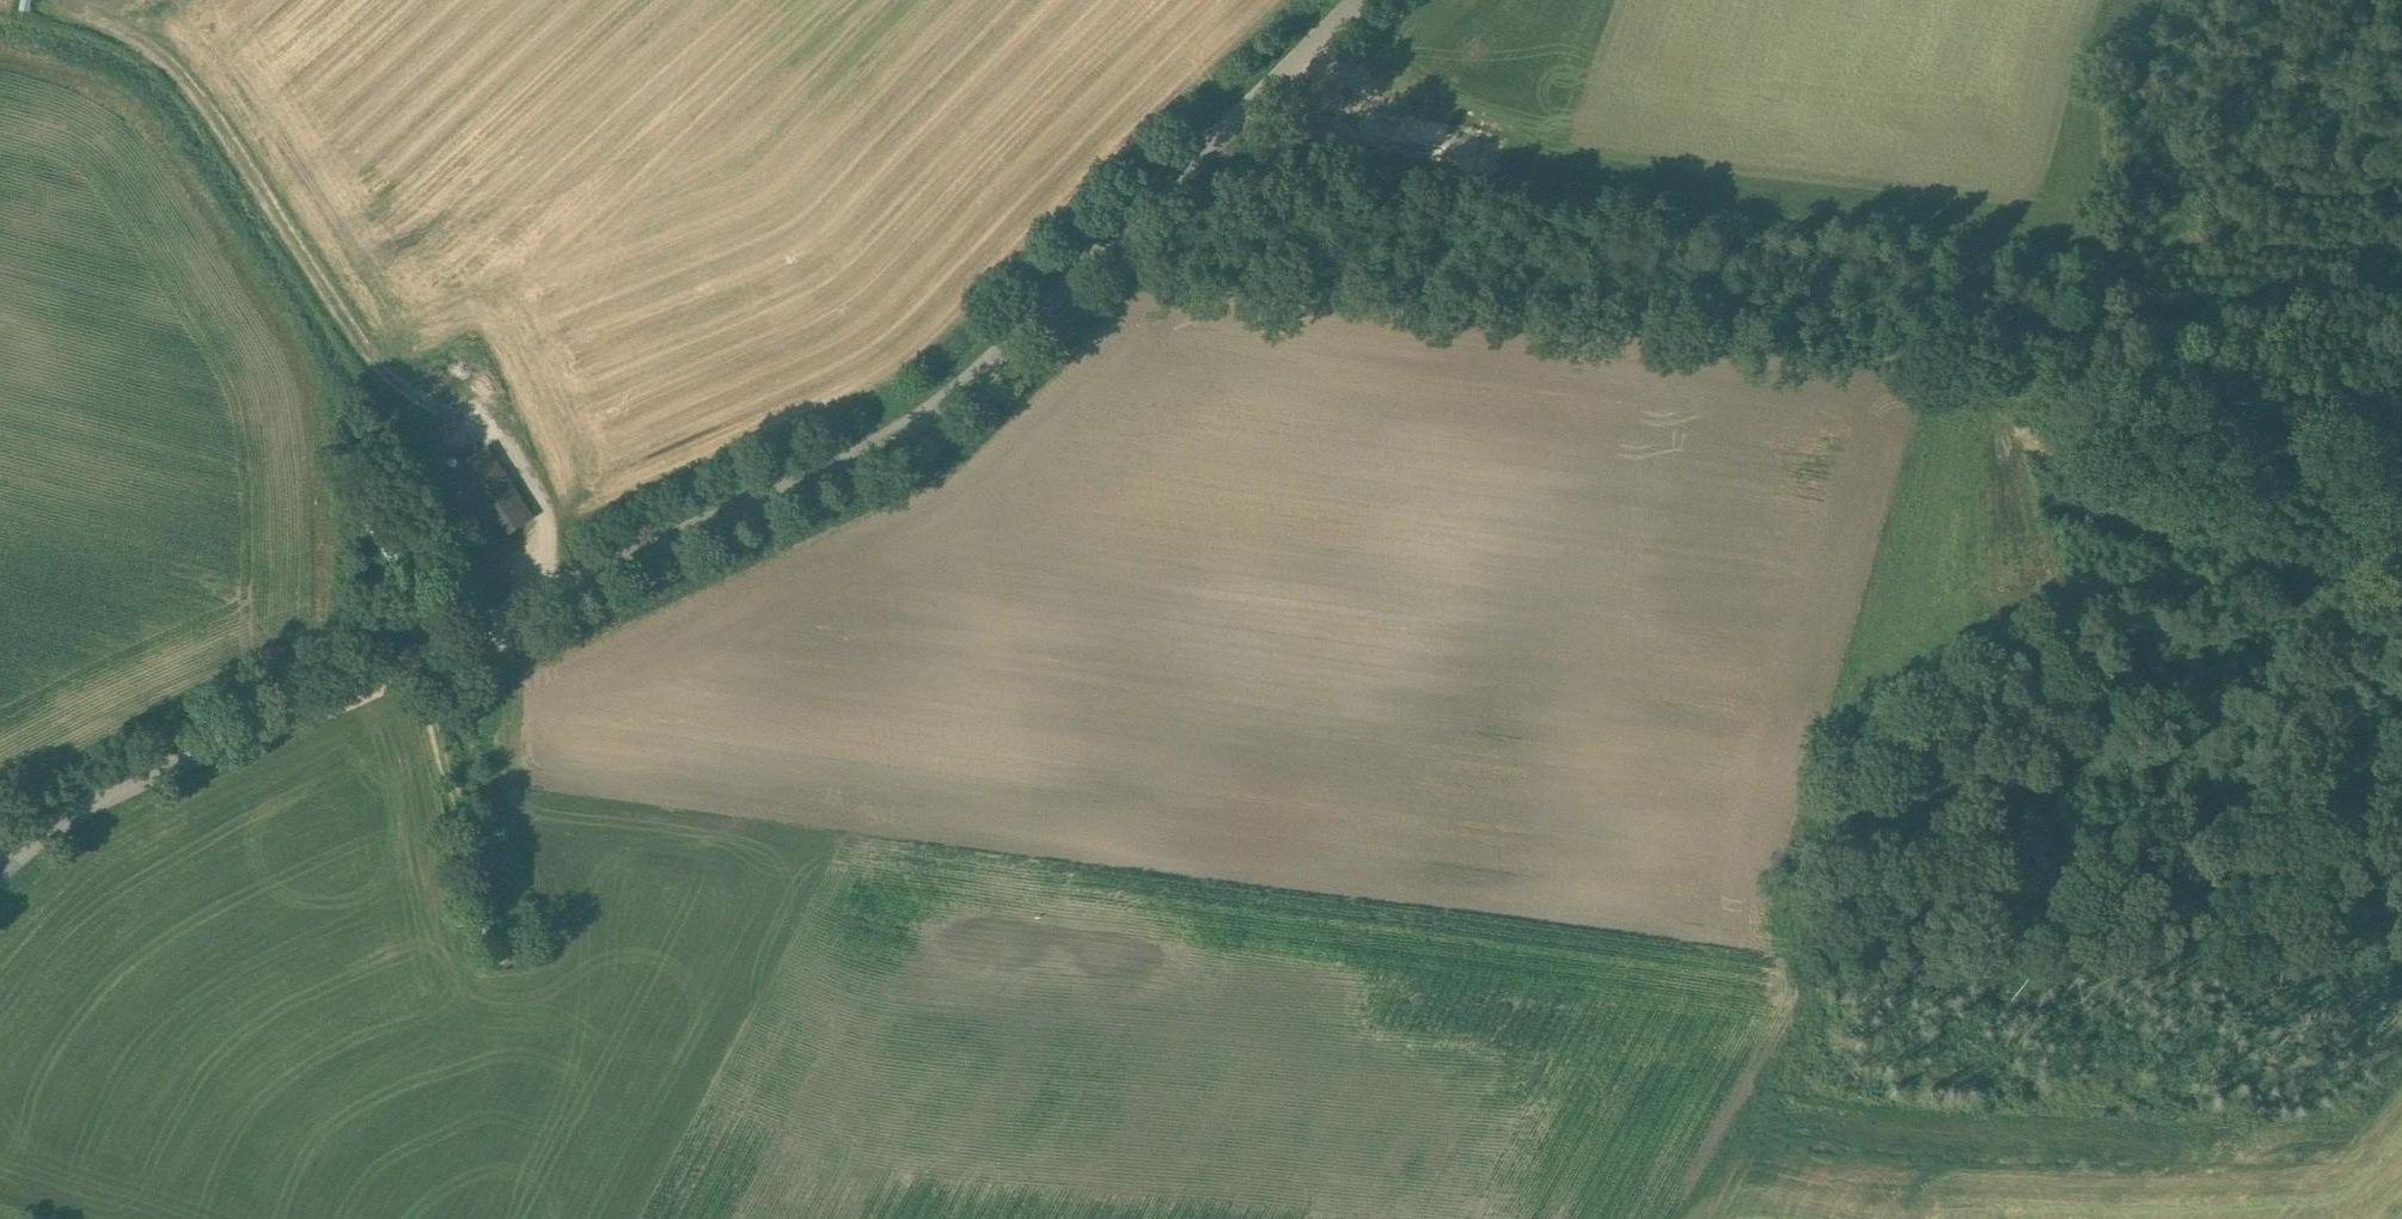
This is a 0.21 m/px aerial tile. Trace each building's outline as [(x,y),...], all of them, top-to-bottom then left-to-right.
[(530,517),(484,448),(452,469),(497,538),(530,517)]
